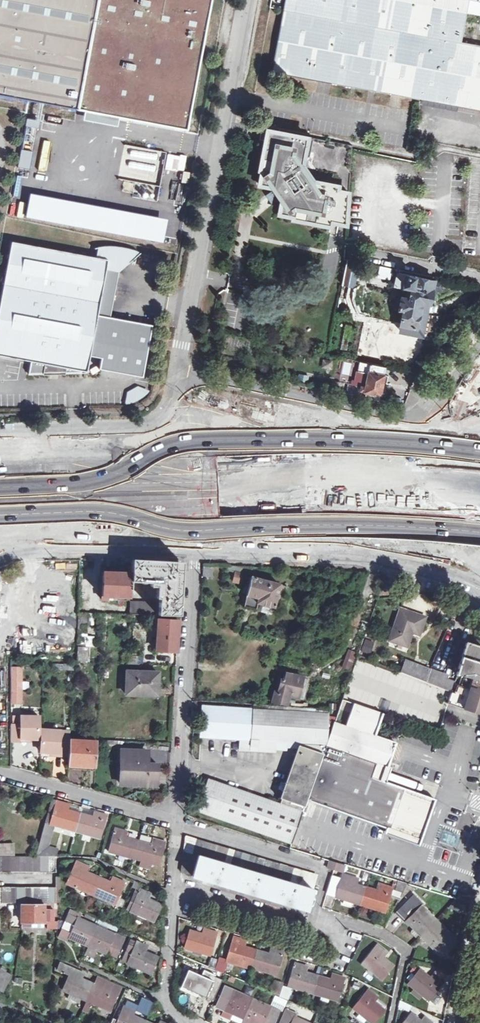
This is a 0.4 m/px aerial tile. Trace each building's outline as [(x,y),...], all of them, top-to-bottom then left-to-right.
[(77,111),(98,0),(0,0),(0,96),(77,111)] [(77,111),(186,132),(211,0),(98,0),(77,111)] [(273,71),(420,99),(479,110),(479,61),(460,57),(468,14),(479,17),(479,0),(286,0),(273,71)] [(333,220),(339,221),(339,222),(345,222),(347,223),(349,192),(342,191),(342,187),(344,188),(345,183),(341,182),(340,185),(318,181),(306,164),(307,158),(311,155),(314,138),(270,129),(262,168),(265,169),(264,175),(261,174),(259,184),(265,185),(265,184),(276,186),(275,190),(279,197),(284,198),(282,209),(281,209),(280,215),(289,216),(290,214),(296,215),(296,217),(295,217),(332,224),(333,220)] [(159,187),(165,152),(123,145),(117,180),(159,187)] [(18,167),(28,170),(32,153),(22,150),(18,167)] [(162,245),(167,220),(28,195),(24,221),(162,245)] [(106,270),(119,272),(140,254),(132,250),(123,248),(114,247),(104,247),(95,249),(93,258),(11,243),(0,304),(0,356),(20,360),(81,371),(83,356),(90,357),(98,315),(106,270)] [(119,272),(106,270),(98,315),(111,318),(119,272)] [(408,273),(408,275),(403,273),(400,285),(415,288),(413,297),(404,296),(401,309),(407,310),(404,325),(421,328),(427,302),(435,304),(438,290),(436,289),(438,279),(408,273)] [(153,326),(98,315),(90,357),(101,359),(99,370),(142,378),(153,326)] [(367,397),(380,400),(381,394),(382,394),(386,374),(384,374),(386,366),(362,361),(360,370),(358,370),(357,380),(354,379),(353,383),(363,385),(361,391),(368,392),(367,397)] [(147,392),(135,389),(129,392),(127,404),(132,403),(136,402),(139,399),(144,397),(147,392)] [(404,407),(415,411),(422,394),(411,389),(404,407)] [(131,560),(130,573),(130,582),(151,582),(151,586),(156,587),(156,590),(159,590),(158,604),(152,604),(152,601),(129,601),(128,614),(179,616),(182,567),(179,563),(131,560)] [(211,578),(213,568),(204,566),(202,576),(211,578)] [(228,566),(227,570),(236,572),(235,577),(241,579),(243,569),(228,566)] [(129,600),(130,582),(130,573),(103,573),(102,599),(106,599),(106,596),(112,597),(113,597),(113,599),(116,599),(116,597),(125,597),(125,600),(126,600),(129,600)] [(251,578),(248,588),(247,593),(243,606),(255,609),(256,603),(274,608),(280,585),(251,578)] [(410,632),(419,635),(425,618),(401,609),(390,641),(407,647),(411,635),(409,635),(410,632)] [(158,619),(156,650),(176,651),(178,621),(158,619)] [(80,642),(86,642),(86,647),(92,647),(92,636),(80,636),(80,642)] [(463,677),(475,680),(476,676),(479,677),(479,647),(466,643),(456,675),(463,677)] [(85,648),(77,648),(76,663),(84,663),(85,648)] [(139,649),(127,648),(126,664),(138,665),(138,663),(140,663),(141,657),(138,657),(139,649)] [(341,668),(350,671),(357,653),(348,649),(341,668)] [(401,673),(451,693),(454,684),(454,682),(447,679),(448,676),(431,669),(430,672),(405,663),(401,673)] [(20,667),(10,666),(10,692),(10,700),(20,700),(20,667)] [(126,694),(157,696),(158,673),(126,672),(126,694)] [(280,694),(274,692),(271,702),(285,706),(288,696),(297,698),(302,678),(284,674),(282,681),(280,681),(278,690),(281,690),(280,694)] [(463,677),(460,686),(479,693),(479,677),(476,676),(475,680),(463,677)] [(460,686),(457,685),(454,694),(451,693),(448,704),(479,715),(479,693),(460,686)] [(395,743),(374,736),(382,713),(354,704),(346,726),(334,722),(326,745),(307,800),(313,802),(386,828),(412,837),(415,829),(417,823),(426,826),(435,800),(381,780),(386,766),(388,767),(392,755),(395,743)] [(257,740),(275,741),(326,745),(328,710),(252,705),(252,710),(201,707),(199,737),(239,739),(239,750),(249,751),(249,746),(256,746),(257,740)] [(21,725),(10,725),(10,741),(21,741),(21,738),(39,738),(39,728),(39,716),(21,716),(21,725)] [(57,755),(68,755),(69,740),(60,739),(60,730),(42,729),(41,738),(40,751),(50,751),(58,752),(57,755)] [(97,742),(69,740),(68,755),(68,765),(95,767),(97,742)] [(249,746),(249,751),(274,752),(275,741),(257,740),(256,746),(249,746)] [(307,800),(326,745),(300,744),(279,804),(207,779),(196,810),(291,844),(307,800)] [(147,752),(122,751),(120,783),(157,785),(157,764),(147,763),(147,752)] [(43,794),(15,786),(13,795),(14,795),(15,794),(40,802),(43,794)] [(51,800),(35,857),(56,857),(58,850),(48,847),(54,825),(55,825),(59,826),(59,824),(67,826),(67,829),(74,831),(75,831),(80,814),(68,811),(69,805),(51,800)] [(68,811),(80,814),(81,809),(69,805),(68,811)] [(93,812),(81,809),(80,814),(92,818),(93,812)] [(92,818),(80,814),(75,831),(84,833),(84,831),(92,833),(91,835),(100,838),(107,816),(93,812),(92,818)] [(418,845),(426,826),(417,823),(415,829),(412,837),(386,828),(384,833),(418,845)] [(59,826),(55,825),(53,831),(72,836),(74,831),(67,829),(67,826),(59,824),(59,826)] [(125,855),(133,857),(138,841),(125,837),(127,831),(115,828),(108,850),(118,853),(118,850),(126,853),(125,855)] [(443,830),(439,841),(455,847),(459,835),(443,830)] [(186,836),(181,871),(192,875),(192,876),(306,910),(317,875),(186,836)] [(152,844),(138,841),(133,857),(142,860),(143,858),(151,860),(150,862),(159,865),(166,842),(153,839),(152,844)] [(0,845),(0,855),(20,856),(22,845),(0,845)] [(55,872),(56,857),(35,857),(1,856),(1,872),(55,872)] [(151,860),(143,858),(142,860),(141,866),(149,868),(150,862),(151,860)] [(67,882),(91,893),(98,876),(87,871),(89,867),(76,861),(67,882)] [(345,866),(335,863),(333,870),(343,873),(345,866)] [(351,902),(359,904),(364,888),(357,886),(353,884),(354,878),(341,874),(334,897),(343,900),(344,897),(352,899),(351,902)] [(110,882),(98,876),(91,893),(99,896),(100,894),(107,898),(106,900),(114,904),(123,882),(112,877),(110,882)] [(392,895),(400,898),(407,884),(397,881),(392,895)] [(376,892),(364,888),(359,904),(368,907),(369,905),(376,907),(376,909),(384,912),(391,889),(378,885),(376,892)] [(1,902),(55,903),(55,888),(55,887),(1,887),(1,902)] [(132,903),(129,902),(126,908),(137,913),(137,915),(145,918),(146,917),(154,921),(161,905),(148,899),(150,894),(139,889),(138,889),(135,888),(132,893),(136,895),(132,903)] [(418,934),(419,935),(435,919),(421,905),(422,903),(413,894),(396,911),(411,927),(418,934)] [(344,897),(343,900),(341,904),(350,906),(351,902),(352,899),(344,897)] [(447,908),(465,914),(467,903),(454,899),(447,908)] [(21,921),(43,921),(52,921),(53,910),(43,910),(43,904),(22,904),(21,921)] [(68,937),(87,946),(96,926),(67,913),(61,929),(69,933),(68,937)] [(85,918),(97,923),(99,919),(87,913),(85,918)] [(449,934),(435,919),(419,935),(434,950),(436,947),(443,954),(455,942),(448,935),(449,934)] [(115,934),(96,926),(87,946),(88,946),(96,949),(106,954),(107,950),(117,954),(121,945),(113,942),(114,939),(113,938),(115,934)] [(415,937),(418,934),(411,927),(408,930),(415,937)] [(201,952),(210,955),(217,933),(205,929),(203,935),(189,930),(184,947),(193,950),(194,948),(201,950),(201,952)] [(242,965),(251,968),(256,950),(242,946),(244,941),(232,937),(226,959),(225,960),(234,963),(235,960),(242,963),(242,965)] [(148,946),(136,941),(133,947),(129,945),(122,960),(127,962),(126,963),(135,966),(136,964),(143,967),(142,970),(151,974),(158,958),(145,952),(148,946)] [(374,974),(375,975),(382,980),(393,967),(383,958),(386,954),(376,945),(362,963),(368,968),(368,969),(370,967),(376,972),(374,974)] [(96,949),(88,946),(85,953),(92,956),(96,949)] [(268,954),(256,950),(251,968),(259,970),(260,968),(267,970),(267,973),(276,975),(283,953),(270,949),(268,954)] [(208,965),(214,967),(216,958),(210,956),(208,965)] [(225,960),(226,959),(219,957),(215,970),(221,972),(225,960)] [(79,997),(86,1000),(93,984),(82,979),(84,973),(60,963),(58,970),(68,975),(62,990),(69,993),(70,994),(71,992),(78,995),(77,997),(79,997)] [(303,991),(312,993),(318,976),(304,972),(305,966),(293,963),(287,986),(296,988),(296,986),(304,989),(303,991)] [(201,970),(203,971),(214,976),(216,971),(203,965),(201,970)] [(368,969),(368,968),(367,970),(374,976),(375,975),(374,974),(376,972),(370,967),(368,969)] [(3,991),(11,974),(0,969),(0,990),(3,991)] [(421,994),(422,995),(428,1001),(436,991),(443,982),(437,977),(438,973),(434,971),(429,978),(419,970),(408,983),(414,989),(415,990),(416,988),(422,993),(421,994)] [(214,976),(203,971),(201,976),(187,971),(180,987),(188,990),(189,989),(197,992),(196,994),(205,997),(212,1001),(219,987),(211,983),(214,976)] [(247,975),(240,972),(238,979),(245,982),(247,975)] [(331,980),(318,976),(312,993),(321,996),(322,994),(330,996),(329,998),(338,1001),(345,978),(333,975),(331,980)] [(96,976),(93,984),(86,1000),(82,1010),(86,1012),(89,1005),(89,1002),(94,1004),(95,1002),(102,1005),(101,1007),(110,1011),(119,989),(106,983),(104,989),(97,986),(99,982),(100,982),(101,978),(96,976)] [(271,993),(280,995),(282,987),(283,983),(275,981),(271,993)] [(224,1010),(243,1019),(252,999),(224,986),(215,1006),(222,1009),(223,1006),(225,1007),(224,1010)] [(288,988),(282,987),(280,995),(286,997),(288,988)] [(415,990),(414,989),(411,992),(418,999),(422,995),(421,994),(422,993),(416,988),(415,990)] [(366,1019),(371,1022),(374,1022),(384,1011),(373,1002),(377,997),(367,989),(352,1008),(359,1014),(360,1014),(362,1012),(367,1017),(366,1019)] [(76,1002),(79,997),(77,997),(78,995),(71,992),(70,994),(69,993),(67,999),(76,1002)] [(212,1001),(205,997),(200,1007),(208,1010),(212,1001)] [(277,1003),(285,1006),(287,1000),(280,997),(277,1003)] [(252,999),(243,1019),(253,1022),(274,1022),(280,1011),(252,999)] [(145,1021),(133,1016),(135,1010),(124,1005),(115,1022),(144,1022),(145,1021)] [(360,1014),(359,1014),(358,1015),(365,1021),(366,1019),(367,1017),(362,1012),(360,1014)] [(424,1018),(421,1022),(410,1013),(402,1022),(431,1022),(424,1018)]
